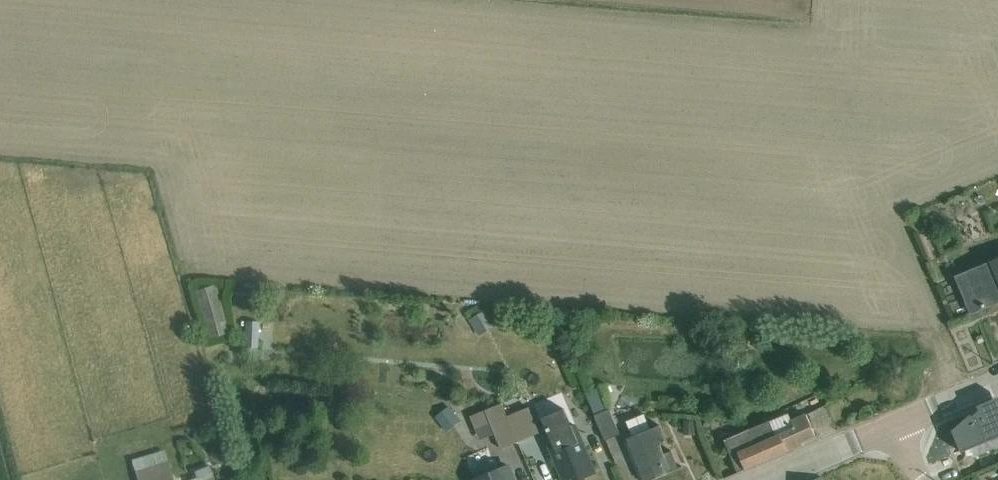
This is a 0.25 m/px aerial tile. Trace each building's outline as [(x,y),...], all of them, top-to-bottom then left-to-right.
[(955,277),(970,314),(997,303),(997,259),(990,262),(955,277)] [(216,285),(194,290),(207,340),(227,334),(217,294),(218,294),(216,285)] [(485,310),(469,320),(479,336),(496,326),(485,310)] [(244,321),(243,349),(257,350),(258,322),(244,321)] [(598,390),(587,395),(605,441),(613,437),(620,434),(610,410),(607,411),(598,390)] [(976,414),(987,442),(997,438),(997,398),(978,407),(980,411),(976,414)] [(519,442),(508,416),(503,403),(494,407),(493,403),(484,407),(485,410),(470,417),(475,429),(490,423),(501,449),(512,445),(519,442)] [(449,406),(435,418),(447,432),(461,421),(449,406)] [(529,407),(508,416),(519,442),(530,438),(541,433),(529,407)] [(541,419),(549,436),(543,438),(561,479),(581,479),(597,472),(577,424),(571,426),(564,409),(541,419)] [(626,421),(633,437),(627,439),(644,479),(654,479),(683,468),(683,467),(679,468),(672,450),(664,453),(661,445),(667,443),(661,426),(651,430),(645,413),(626,421)] [(770,421),(724,441),(739,474),(803,445),(802,442),(816,436),(806,413),(792,420),(789,414),(770,421)] [(987,442),(976,414),(955,432),(956,433),(954,434),(962,453),(987,442)] [(684,421),(684,437),(696,437),(697,422),(684,421)] [(131,460),(137,479),(173,479),(172,479),(164,450),(131,460)] [(473,479),(515,479),(508,465),(498,469),(494,460),(472,469),(476,479),(473,479)] [(190,479),(214,479),(211,473),(208,466),(194,472),(196,478),(190,479)]
